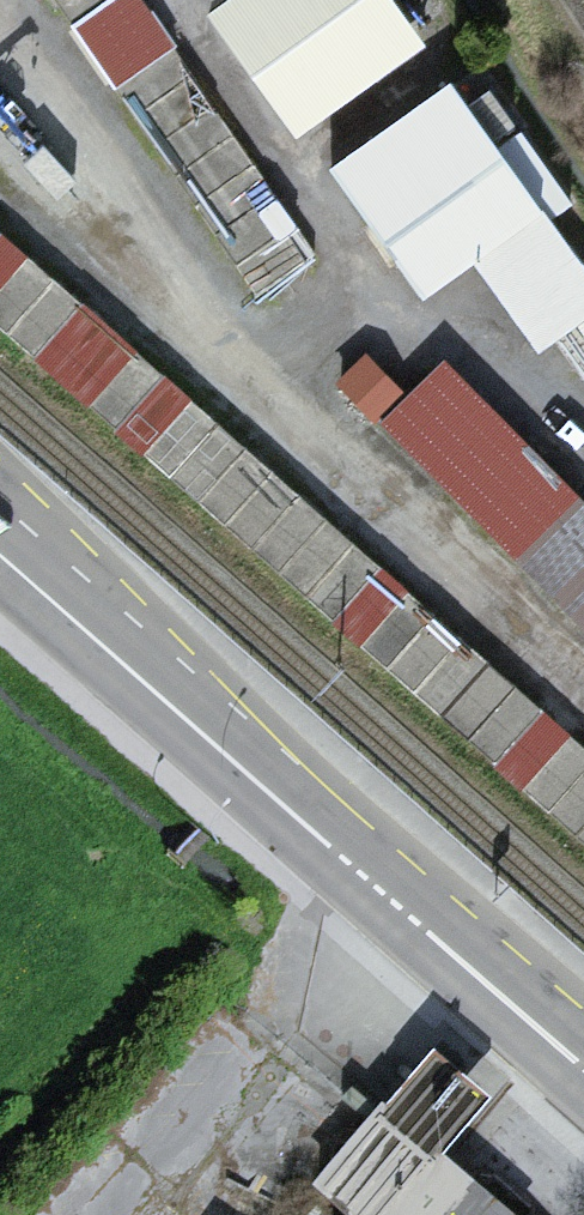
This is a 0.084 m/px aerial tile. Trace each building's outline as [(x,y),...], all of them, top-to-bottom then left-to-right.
[(248,267),(302,229),(141,0),(61,0),(248,267)] [(245,26),(311,115),(409,44),(376,0),(281,0),(245,26)] [(460,90),(339,176),(427,300),(548,214),(460,90)] [(0,253),(0,323),(583,848),(583,757),(11,241),(0,253)] [(456,505),(583,627),(583,527),(506,453),(456,505)] [(433,1054),(317,1190),(347,1214),(502,1214),(439,1162),(490,1102),(433,1054)]
